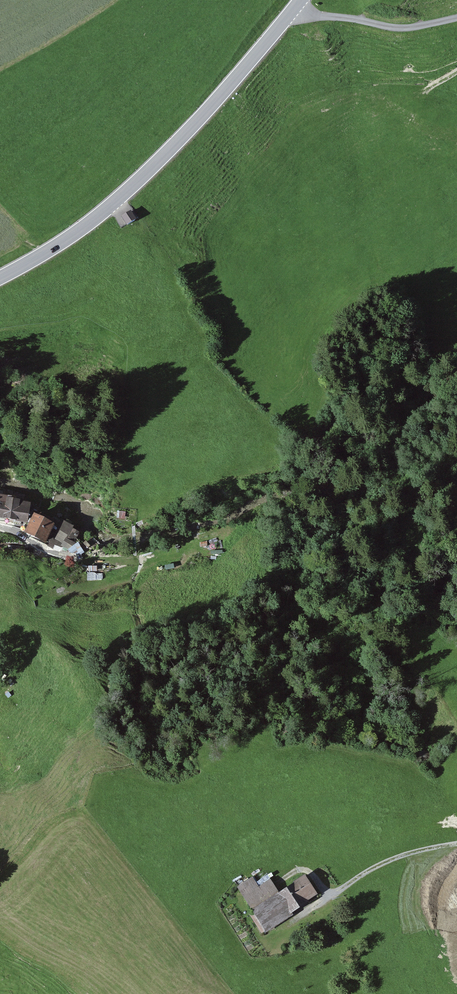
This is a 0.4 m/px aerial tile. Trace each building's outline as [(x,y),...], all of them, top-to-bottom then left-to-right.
[(132,212),(121,219),(128,230),(138,224),(132,212)] [(0,502),(0,518),(26,522),(29,502),(4,498),(3,503),(0,502)] [(55,523),(33,513),(32,516),(25,531),(47,541),(55,523)] [(75,524),(63,518),(50,543),(63,550),(65,546),(73,551),(83,532),(74,527),(75,524)] [(252,909),(250,911),(265,932),(318,896),(303,875),(279,891),(270,880),(259,888),(252,878),(237,888),(252,909)]
